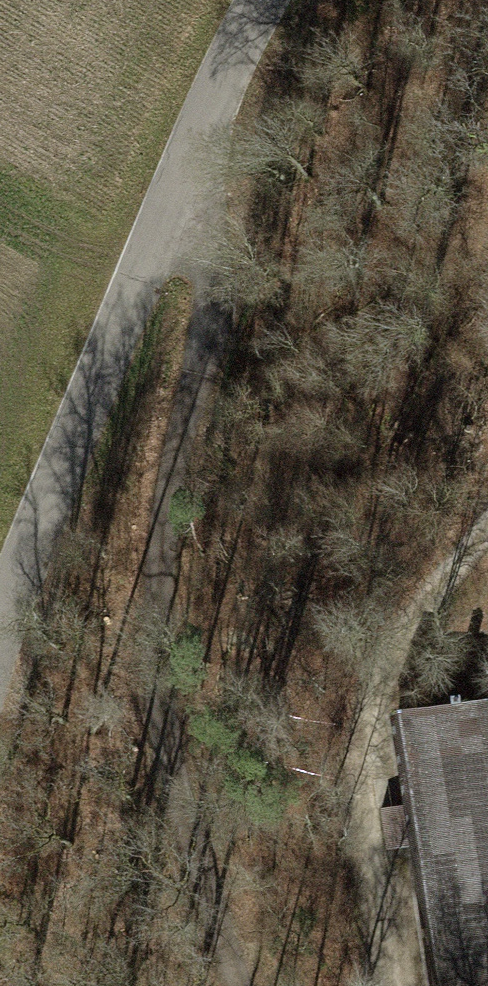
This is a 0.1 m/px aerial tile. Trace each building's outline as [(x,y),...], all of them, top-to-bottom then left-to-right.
[(399,711),(438,985),(487,985),(487,699),(399,711)]
